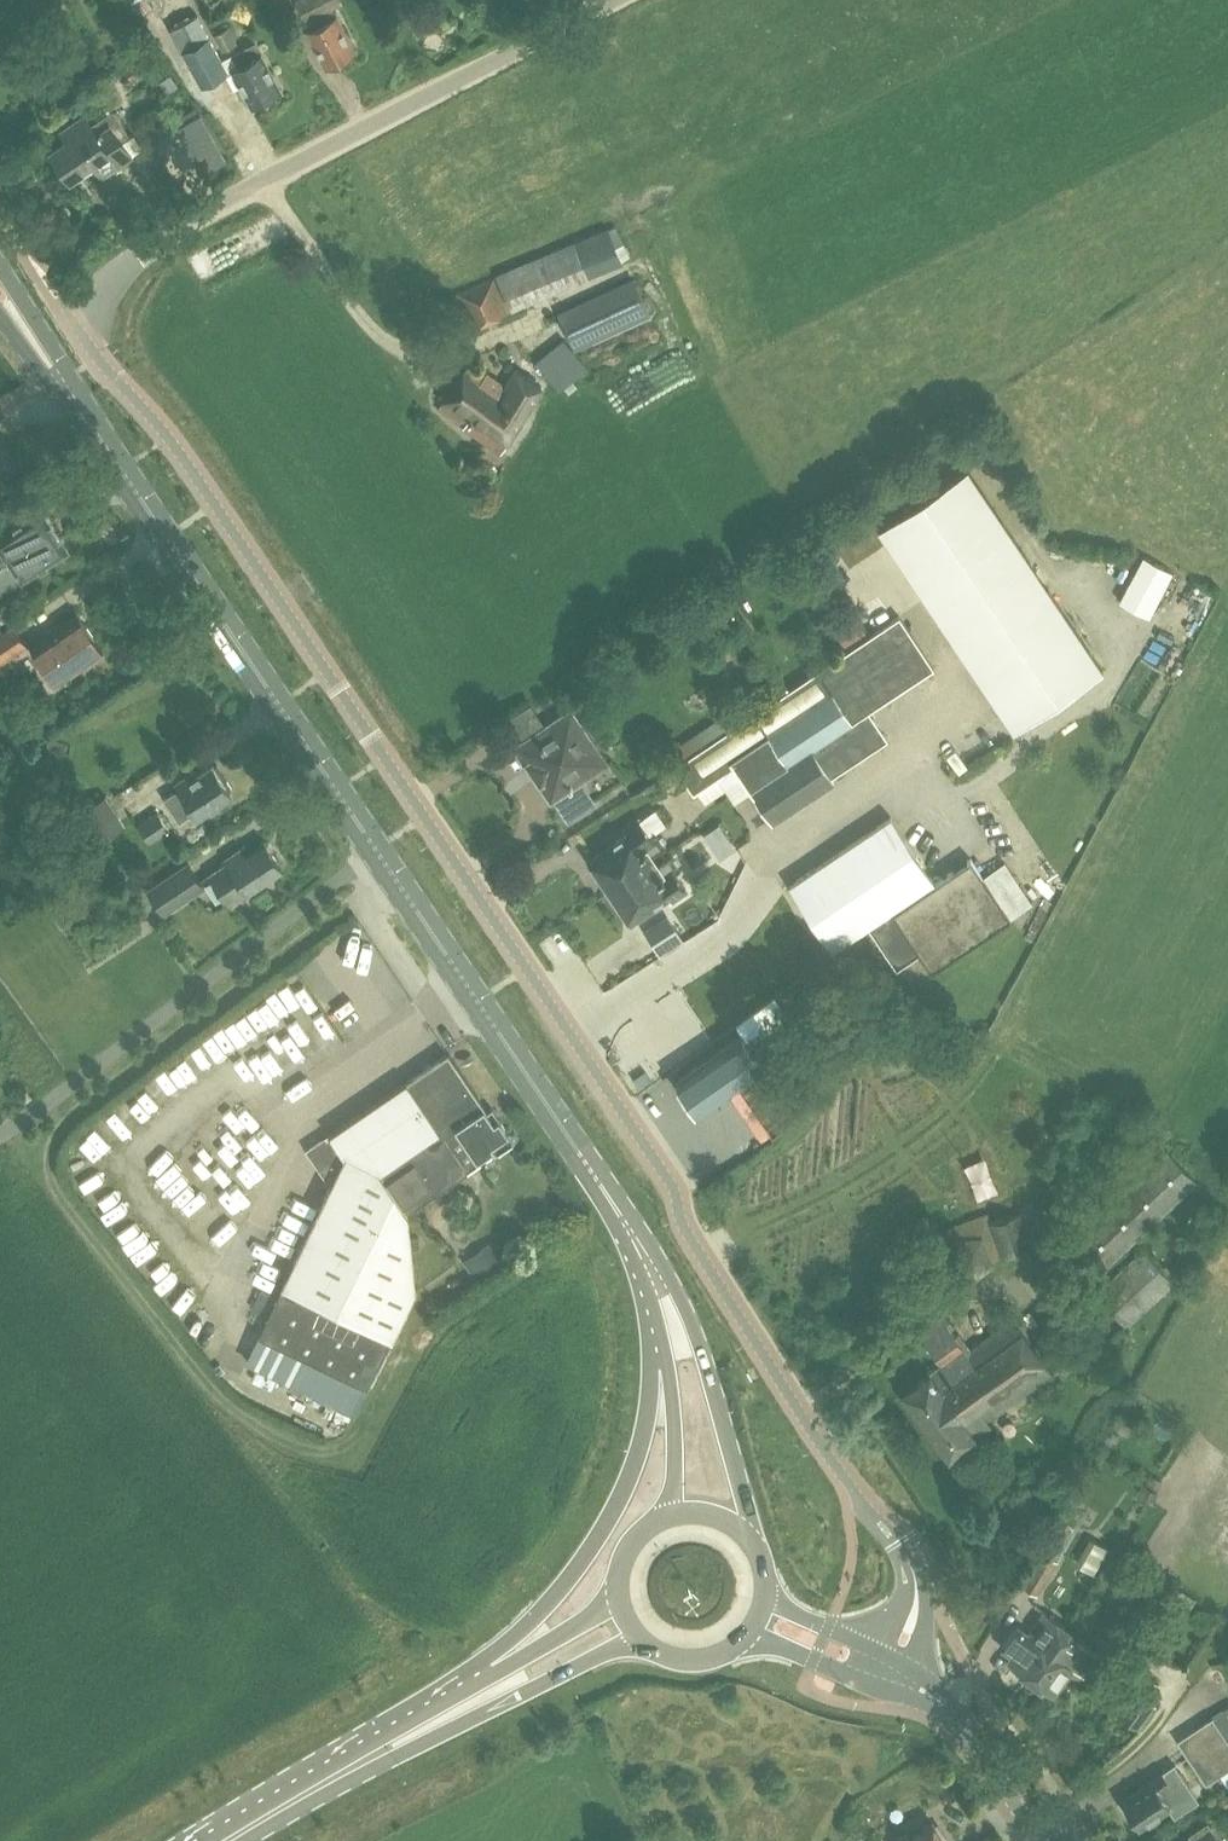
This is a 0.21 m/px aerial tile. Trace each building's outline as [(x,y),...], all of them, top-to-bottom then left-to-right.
[(141,15),(154,6),(151,0),(132,0),(141,15)] [(312,28),(308,30),(326,65),(343,57),(345,59),(352,56),(351,53),(355,51),(337,16),(332,7),(341,3),(340,0),(297,0),(312,28)] [(171,28),(202,87),(229,72),(198,13),(171,28)] [(113,21),(123,40),(136,33),(125,14),(113,21)] [(213,28),(223,51),(236,45),(226,22),(213,28)] [(280,90),(261,54),(259,55),(253,44),(233,54),(239,66),(234,69),(252,105),(266,97),(267,99),(277,95),(275,92),(280,90)] [(125,68),(132,79),(151,66),(144,55),(125,68)] [(51,150),(70,178),(94,162),(102,174),(133,153),(116,127),(121,124),(113,112),(94,126),(85,113),(63,128),(69,138),(51,150)] [(202,118),(176,132),(202,179),(229,165),(202,118)] [(496,273),(510,308),(622,262),(622,260),(627,257),(623,247),(625,247),(617,226),(608,229),(607,227),(496,273)] [(457,293),(470,326),(508,313),(493,277),(457,293)] [(557,311),(575,350),(651,316),(633,277),(557,311)] [(536,360),(561,390),(587,367),(564,338),(536,360)] [(438,408),(500,450),(541,388),(516,371),(504,388),(468,364),(438,408)] [(14,468),(0,446),(0,477),(14,468)] [(877,528),(1013,731),(1103,670),(968,468),(877,528)] [(1,594),(69,550),(41,507),(0,534),(0,592),(1,594)] [(1120,601),(1150,616),(1173,571),(1143,556),(1120,601)] [(832,625),(849,650),(869,636),(853,612),(832,625)] [(33,646),(58,683),(103,651),(78,615),(63,625),(61,622),(46,632),(48,635),(33,646)] [(831,776),(887,739),(868,710),(933,668),(899,616),(735,725),(726,712),(674,747),(682,760),(676,765),(693,791),(734,762),(774,823),(835,783),(831,776)] [(28,645),(12,622),(0,630),(0,664),(28,645)] [(555,797),(569,818),(594,801),(580,780),(607,762),(571,709),(545,727),(530,705),(504,722),(519,744),(516,746),(551,799),(555,797)] [(164,798),(180,821),(195,810),(199,816),(233,793),(212,763),(196,774),(193,770),(176,781),(180,787),(164,798)] [(79,814),(97,843),(127,825),(109,795),(79,814)] [(220,804),(224,815),(245,807),(241,796),(220,804)] [(138,824),(150,841),(170,828),(158,811),(138,824)] [(919,953),(931,971),(1032,903),(1005,862),(984,876),(971,858),(936,882),(892,816),(789,885),(832,950),(869,925),(898,968),(919,953)] [(591,857),(612,889),(654,859),(652,856),(668,845),(654,825),(648,829),(641,817),(625,827),(628,832),(591,857)] [(211,876),(229,903),(247,891),(248,892),(285,867),(263,834),(244,848),(242,846),(228,856),(229,858),(227,859),(230,863),(211,876)] [(612,889),(631,919),(671,893),(673,898),(687,888),(677,872),(683,869),(672,852),(656,862),(654,859),(612,889)] [(134,864),(140,874),(153,865),(147,856),(134,864)] [(148,890),(165,915),(206,887),(190,862),(148,890)] [(675,928),(653,943),(660,955),(683,940),(675,928)] [(287,1000),(298,1018),(317,1006),(307,988),(287,1000)] [(324,1012),(286,1033),(276,1014),(187,1062),(199,1085),(280,1041),(293,1065),(329,1046),(327,1041),(336,1036),(324,1012)] [(746,1031),(675,1080),(698,1113),(768,1061),(746,1031)] [(247,1361),(354,1413),(415,1287),(407,1211),(482,1161),(480,1157),(494,1148),(497,1152),(515,1140),(499,1117),(495,1120),(449,1052),(307,1149),(331,1185),(247,1361)] [(259,1084),(281,1075),(271,1052),(249,1062),(259,1084)] [(174,1079),(155,1094),(171,1115),(190,1100),(174,1079)] [(134,1136),(159,1125),(149,1101),(124,1112),(134,1136)] [(115,1148),(124,1142),(111,1121),(102,1127),(115,1148)] [(97,1163),(105,1157),(92,1137),(84,1143),(97,1163)] [(1062,1250),(1092,1281),(1197,1182),(1167,1150),(1062,1250)] [(204,1186),(195,1194),(210,1211),(219,1203),(204,1186)] [(185,1214),(201,1227),(209,1218),(193,1205),(185,1214)] [(989,1211),(941,1228),(930,1268),(956,1288),(967,1279),(971,1282),(995,1262),(994,1260),(1003,1254),(1031,1244),(1020,1212),(992,1220),(989,1211)] [(215,1227),(206,1236),(221,1251),(229,1243),(215,1227)] [(464,1261),(475,1277),(505,1256),(493,1240),(464,1261)] [(1096,1292),(1127,1327),(1175,1282),(1172,1279),(1177,1274),(1166,1263),(1165,1265),(1155,1254),(1151,1257),(1143,1249),(1096,1292)] [(170,1254),(148,1269),(165,1293),(186,1278),(170,1254)] [(936,1438),(949,1457),(991,1427),(987,1421),(1053,1373),(1012,1317),(970,1348),(945,1313),(919,1332),(942,1364),(903,1392),(916,1411),(919,1409),(938,1436),(936,1438)] [(207,1318),(194,1330),(205,1342),(218,1330),(207,1318)] [(1021,1584),(1038,1594),(1058,1559),(1054,1557),(1060,1546),(1047,1538),(1021,1584)] [(1080,1564),(1095,1573),(1109,1547),(1095,1539),(1080,1564)] [(1062,1625),(1044,1612),(1027,1635),(1018,1627),(1004,1646),(1003,1645),(1002,1647),(1013,1654),(1008,1661),(1031,1678),(1045,1659),(1040,1655),(1062,1625)] [(1045,1659),(1031,1678),(1054,1694),(1074,1666),(1082,1672),(1098,1651),(1062,1625),(1040,1655),(1045,1659)] [(1117,1713),(1139,1728),(1156,1704),(1149,1699),(1160,1683),(1138,1668),(1127,1683),(1134,1689),(1117,1713)] [(1227,1784),(1227,1706),(1178,1739),(1206,1782),(1221,1773),(1227,1784)] [(1121,1800),(1139,1827),(1168,1808),(1173,1816),(1198,1800),(1174,1764),(1163,1772),(1121,1800)] [(1208,1819),(1187,1833),(1192,1840),(1222,1840),(1208,1819)] [(932,1821),(900,1840),(945,1840),(932,1821)]
